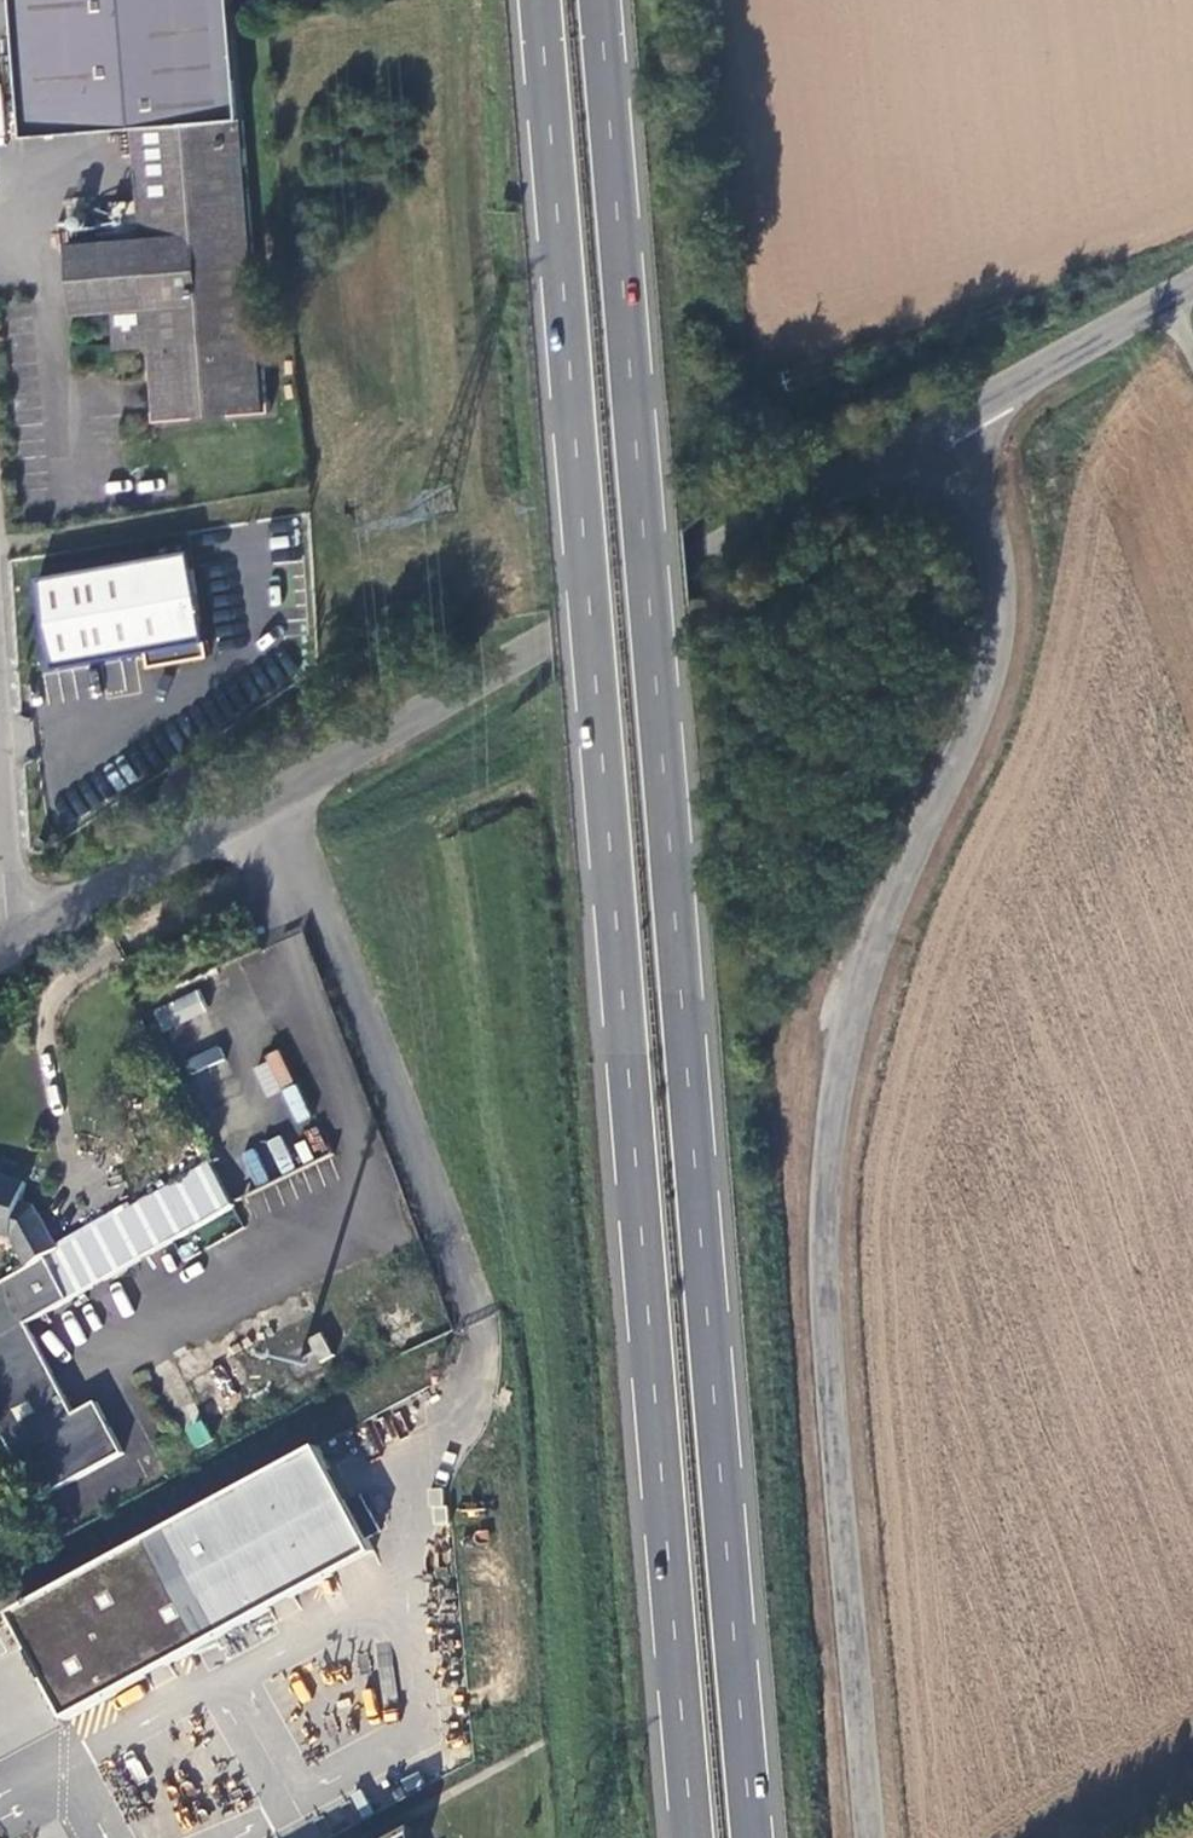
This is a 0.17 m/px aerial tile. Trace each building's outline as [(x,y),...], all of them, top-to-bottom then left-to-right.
[(234,0),(15,0),(23,99),(133,89),(136,127),(145,234),(151,306),(114,309),(118,347),(148,345),(155,420),(198,417),(198,414),(228,412),(228,415),(273,411),(272,395),(268,396),(234,0)] [(133,89),(23,99),(26,136),(136,127),(133,89)] [(151,306),(145,234),(72,240),(79,312),(114,309),(151,306)] [(193,547),(41,576),(58,665),(201,639),(202,646),(232,668),(240,666),(247,672),(259,670),(265,662),(281,659),(278,643),(284,634),(281,617),(272,611),(270,593),(251,596),(244,590),(226,593),(206,621),(193,547)] [(266,1095),(292,1081),(277,1053),(251,1067),(266,1095)] [(275,1173),(278,1177),(296,1163),(273,1134),(238,1161),(258,1186),(275,1173)] [(0,1179),(0,1238),(11,1241),(28,1270),(0,1285),(0,1432),(40,1503),(126,1456),(97,1405),(75,1418),(26,1327),(236,1212),(211,1165),(59,1252),(35,1210),(21,1206),(26,1186),(0,1179)] [(328,1337),(314,1344),(326,1367),(340,1359),(328,1337)] [(193,1447),(210,1442),(203,1419),(186,1424),(193,1447)] [(329,1445),(12,1616),(68,1719),(384,1548),(329,1445)] [(432,1822),(403,1837),(433,1837),(432,1822)]
